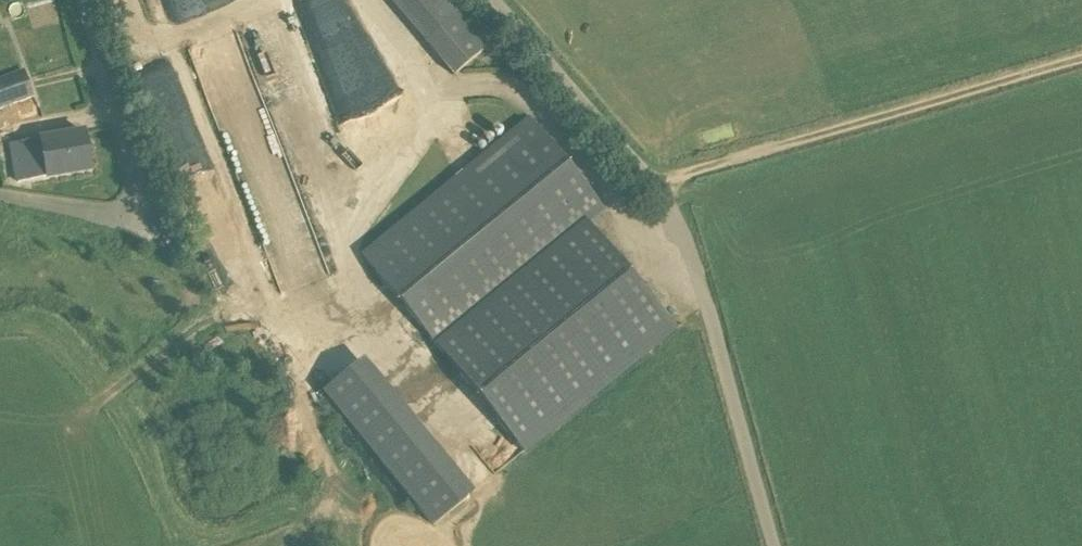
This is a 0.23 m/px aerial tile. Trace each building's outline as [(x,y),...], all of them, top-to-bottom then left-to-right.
[(186,16),(215,0),(177,0),(186,16)] [(460,0),(390,0),(425,42),(454,76),(495,41),(466,8),(460,0)] [(34,97),(24,69),(0,78),(0,110),(34,97)] [(522,451),(684,332),(598,215),(608,208),(540,115),(367,241),(522,451)] [(84,131),(15,143),(21,177),(29,176),(30,181),(91,171),(84,131)] [(434,527),(478,492),(381,370),(336,405),(434,527)]
